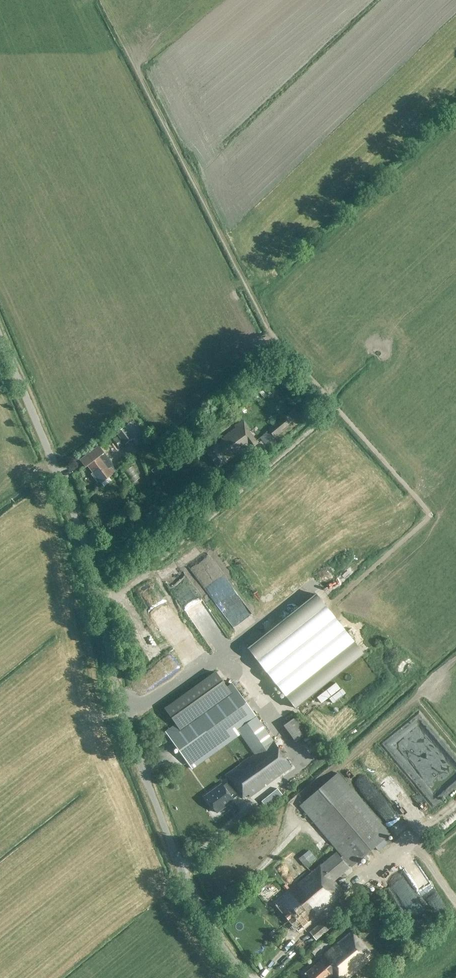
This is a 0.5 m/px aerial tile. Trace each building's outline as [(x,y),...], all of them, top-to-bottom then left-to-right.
[(250,396),(259,403),(266,394),(256,387),(250,396)] [(283,432),(282,430),(290,423),(300,414),(294,409),(285,417),(277,423),(277,422),(267,429),(274,438),(283,432)] [(223,438),(205,451),(217,468),(248,446),(250,449),(257,444),(248,431),(250,430),(243,420),(234,426),(236,428),(223,437),(223,438)] [(125,445),(131,440),(138,434),(139,433),(129,422),(115,434),(125,445)] [(143,440),(138,434),(131,440),(136,446),(143,440)] [(108,477),(114,473),(110,467),(112,465),(98,447),(88,455),(92,461),(86,466),(92,473),(90,474),(97,483),(99,481),(103,487),(111,481),(108,477)] [(175,565),(163,570),(167,583),(180,578),(175,565)] [(173,596),(188,589),(183,580),(169,587),(173,596)] [(317,592),(247,648),(296,709),(366,653),(317,592)] [(135,651),(141,654),(145,646),(139,643),(135,651)] [(163,678),(177,663),(165,652),(151,667),(163,678)] [(145,687),(159,679),(151,665),(137,672),(145,687)] [(176,724),(166,732),(192,769),(240,734),(254,754),(225,775),(227,779),(227,780),(228,781),(223,785),(221,784),(205,796),(216,812),(233,800),(232,799),(238,795),(239,797),(240,796),(242,798),(248,794),(250,797),(291,767),(232,684),(227,688),(216,673),(165,709),(176,724)] [(316,698),(321,704),(340,689),(339,687),(335,683),(316,698)] [(390,751),(420,719),(413,714),(384,745),(390,751)] [(305,734),(295,720),(284,727),(295,742),(305,734)] [(370,754),(362,759),(367,767),(365,768),(370,775),(386,766),(381,758),(375,762),(370,754)] [(344,774),(358,792),(366,785),(352,767),(344,774)] [(340,858),(335,853),(275,904),(298,932),(344,892),(335,881),(349,869),(347,867),(351,863),(353,865),(388,835),(336,775),(301,805),(344,855),(340,858)] [(259,800),(265,808),(287,791),(280,783),(259,800)] [(299,858),(305,867),(322,853),(315,845),(299,858)] [(309,933),(316,941),(333,927),(326,918),(309,933)] [(367,935),(376,929),(371,921),(362,927),(367,935)] [(352,930),(318,958),(320,960),(305,974),(308,977),(329,977),(332,975),(335,977),(347,977),(373,956),(352,930)]
